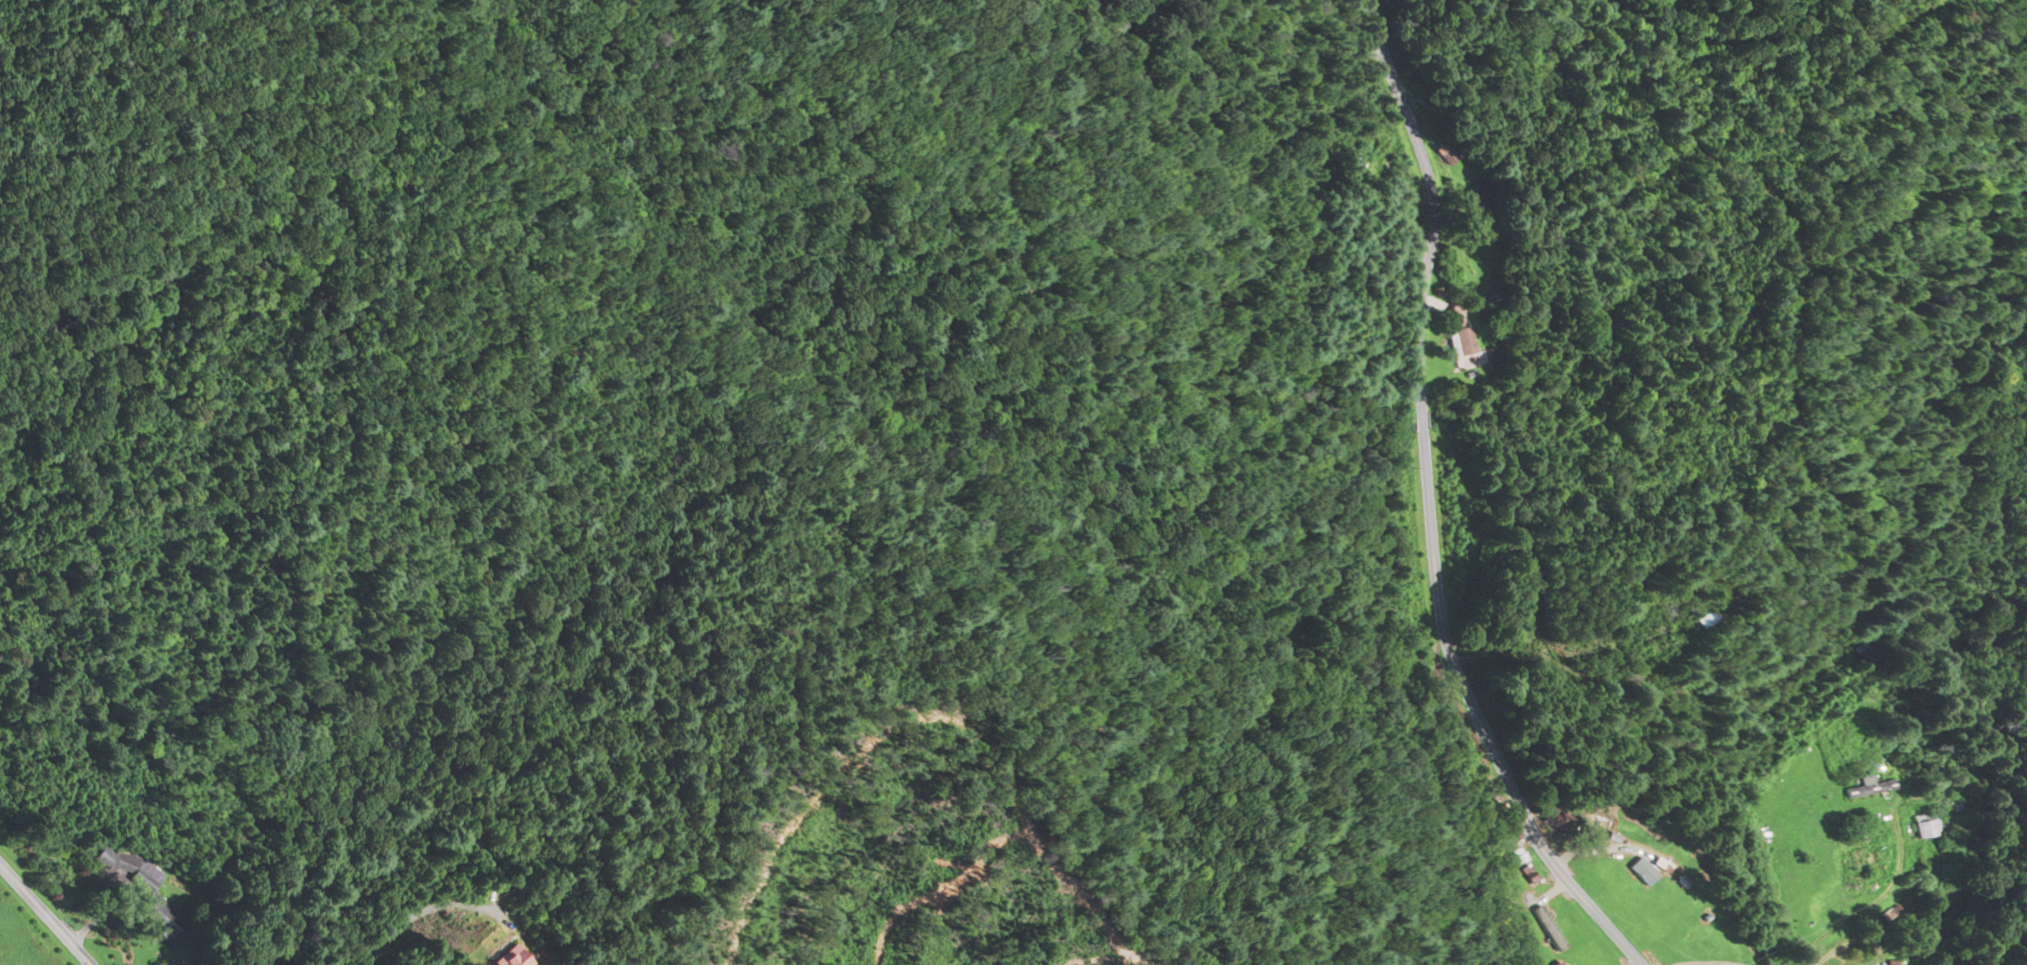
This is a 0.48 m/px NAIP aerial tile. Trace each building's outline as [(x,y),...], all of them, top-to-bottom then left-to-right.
[(1452,355),(1472,355),(1472,329),(1452,329),(1452,355)] [(1715,620),(1709,609),(1692,619),(1699,629),(1715,620)] [(1891,779),(1872,783),(1871,775),(1859,777),(1860,785),(1843,788),(1845,798),(1893,789),(1891,779)] [(1573,819),(1546,807),(1540,821),(1567,833),(1573,819)] [(1938,837),(1938,818),(1914,818),(1914,837),(1938,837)] [(103,843),(92,868),(151,894),(163,868),(103,843)] [(1645,886),(1657,875),(1639,856),(1627,868),(1645,886)] [(1540,903),(1560,932),(1568,927),(1547,898),(1540,903)] [(512,943),(489,964),(526,964),(530,962),(512,943)]
